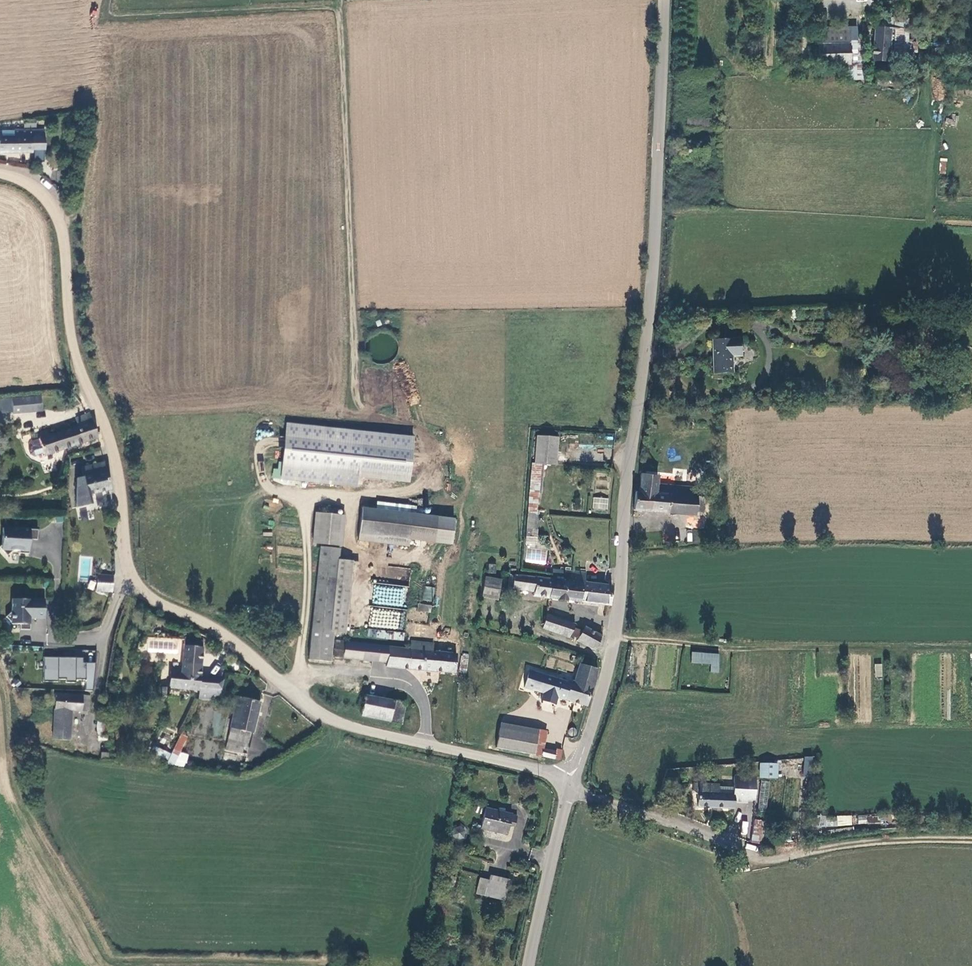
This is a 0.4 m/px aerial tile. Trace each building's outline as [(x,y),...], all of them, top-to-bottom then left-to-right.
[(876,28),(891,29),(891,21),(891,19),(876,18),(876,28)] [(818,28),(817,65),(849,65),(849,70),(849,74),(862,74),(862,44),(849,45),(848,29),(818,28)] [(879,62),(888,62),(891,29),(876,28),(874,28),(873,61),(876,61),(876,64),(879,64),(879,62)] [(895,29),(893,52),(906,53),(908,30),(895,29)] [(862,74),(849,74),(848,85),(861,85),(862,74)] [(12,130),(12,131),(0,131),(0,151),(31,151),(31,148),(42,149),(42,131),(24,130),(12,130)] [(881,316),(881,305),(861,305),(861,316),(881,316)] [(742,355),(742,338),(713,339),(714,372),(732,373),(732,355),(742,355)] [(37,396),(17,398),(19,413),(38,411),(37,396)] [(17,398),(8,399),(9,414),(19,413),(17,398)] [(45,455),(98,436),(90,412),(76,418),(78,425),(77,425),(39,438),(40,438),(32,441),(33,446),(31,446),(29,450),(31,454),(34,456),(44,453),(45,455)] [(536,436),(533,464),(555,465),(557,438),(536,436)] [(409,448),(359,442),(356,468),(406,473),(409,448)] [(89,494),(111,490),(106,462),(81,468),(83,477),(77,478),(76,508),(90,504),(88,495),(89,494)] [(540,494),(543,465),(533,464),(531,464),(528,494),(526,537),(536,537),(538,515),(536,515),(538,494),(540,494)] [(636,489),(634,510),(696,515),(696,511),(704,511),(705,497),(697,497),(697,489),(656,486),(657,476),(642,474),(640,489),(636,489)] [(706,489),(697,489),(697,497),(705,497),(706,489)] [(407,539),(450,544),(453,519),(360,508),(357,540),(406,546),(407,539)] [(343,516),(314,513),(312,543),(340,546),(343,516)] [(30,540),(37,541),(38,531),(3,529),(2,545),(0,547),(0,549),(7,557),(13,551),(19,551),(19,554),(29,555),(29,544),(27,543),(27,540),(30,540)] [(319,547),(308,658),(328,661),(332,631),(340,632),(348,562),(337,561),(338,549),(319,547)] [(565,572),(564,581),(554,580),(551,598),(609,606),(612,586),(585,582),(586,572),(566,569),(565,572)] [(564,581),(565,572),(555,570),(554,580),(564,581)] [(551,598),(554,580),(518,575),(515,574),(514,577),(511,577),(508,589),(536,593),(536,596),(551,598)] [(114,576),(98,575),(96,591),(112,592),(114,576)] [(497,600),(499,586),(500,579),(484,576),(483,582),(481,597),(497,600)] [(422,599),(431,602),(435,588),(425,585),(422,599)] [(45,600),(12,599),(12,612),(6,617),(11,623),(11,624),(20,624),(20,630),(30,630),(30,619),(30,616),(34,616),(34,619),(44,619),(45,600)] [(428,603),(415,601),(414,608),(427,610),(428,603)] [(566,621),(546,615),(542,629),(561,635),(566,621)] [(569,638),(570,635),(574,624),(566,621),(561,635),(569,638)] [(583,632),(579,630),(575,637),(579,639),(578,641),(594,650),(602,636),(586,627),(583,632)] [(148,637),(147,652),(181,653),(182,638),(148,637)] [(385,665),(454,673),(457,654),(432,650),(433,642),(427,641),(412,640),(411,649),(346,640),(343,640),(335,639),(332,655),(372,659),(371,665),(379,666),(381,665),(385,665)] [(202,641),(184,640),(182,672),(181,680),(199,682),(200,678),(202,641)] [(718,673),(720,654),(692,653),(691,663),(711,664),(710,672),(718,673)] [(82,658),(44,657),(43,682),(57,682),(57,679),(66,679),(66,682),(75,683),(75,679),(85,679),(85,690),(92,690),(95,663),(82,663),(82,658)] [(594,666),(588,663),(577,660),(572,676),(565,678),(528,666),(521,684),(542,690),(582,702),(594,666)] [(181,680),(182,672),(171,671),(169,688),(178,688),(179,680),(181,680)] [(211,679),(206,678),(204,682),(199,682),(199,690),(221,692),(224,679),(211,678),(211,679)] [(199,682),(181,680),(179,680),(178,688),(199,690),(199,682)] [(55,693),(53,739),(67,740),(68,710),(90,711),(91,694),(55,693)] [(236,730),(243,698),(235,696),(233,706),(236,707),(226,748),(245,752),(246,746),(247,746),(251,733),(236,730)] [(389,719),(392,701),(365,696),(361,714),(389,719)] [(253,734),(260,702),(243,698),(236,730),(251,733),(253,734)] [(405,703),(392,701),(389,719),(401,721),(405,703)] [(542,701),(540,709),(553,712),(555,704),(542,701)] [(574,736),(576,735),(576,733),(577,732),(576,731),(576,729),(575,728),(573,728),(572,728),(571,728),(569,729),(569,730),(568,731),(568,732),(568,734),(569,735),(570,736),(572,736),(573,736),(574,736)] [(533,754),(537,737),(501,730),(497,748),(533,754)] [(187,735),(183,732),(166,767),(187,769),(189,755),(180,754),(188,739),(186,738),(187,735)] [(545,739),(537,737),(533,754),(542,756),(543,750),(545,739)] [(164,752),(153,746),(150,751),(161,757),(164,752)] [(555,752),(543,750),(542,756),(554,759),(555,752)] [(776,779),(776,764),(761,764),(760,778),(776,779)] [(698,806),(734,808),(734,802),(747,803),(748,777),(734,777),(734,795),(719,795),(719,785),(693,784),(693,791),(698,795),(698,806)] [(761,782),(758,810),(766,811),(769,783),(761,782)] [(483,808),(479,826),(506,833),(508,824),(514,826),(516,816),(483,808)] [(828,827),(828,817),(811,816),(810,827),(828,827)] [(763,821),(755,820),(751,843),(760,844),(763,821)] [(471,893),(500,901),(506,882),(486,876),(485,881),(475,878),(471,893)]
